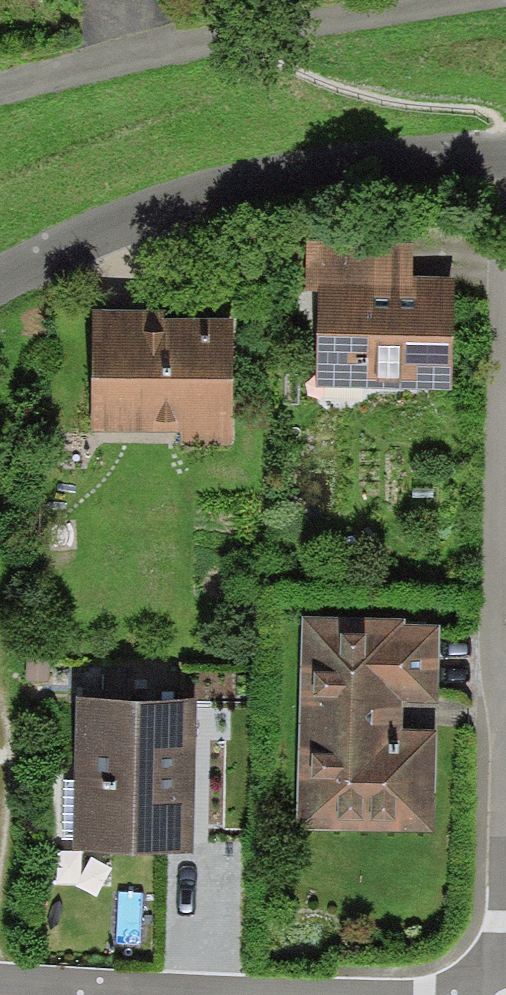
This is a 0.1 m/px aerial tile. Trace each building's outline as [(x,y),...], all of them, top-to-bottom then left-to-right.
[(413,289),(414,278),(414,245),(307,242),(306,294),(318,294),(318,287),(413,289)] [(455,279),(414,278),(413,289),(318,287),(318,294),(316,389),(453,392),(455,279)] [(164,314),(93,314),(92,435),(180,436),(180,448),(232,448),(232,323),(164,323),(164,314)] [(297,833),(434,835),(436,734),(403,733),(403,704),(437,705),(439,625),(301,623),(297,833)] [(72,852),(194,855),(198,704),(76,701),(72,852)]
